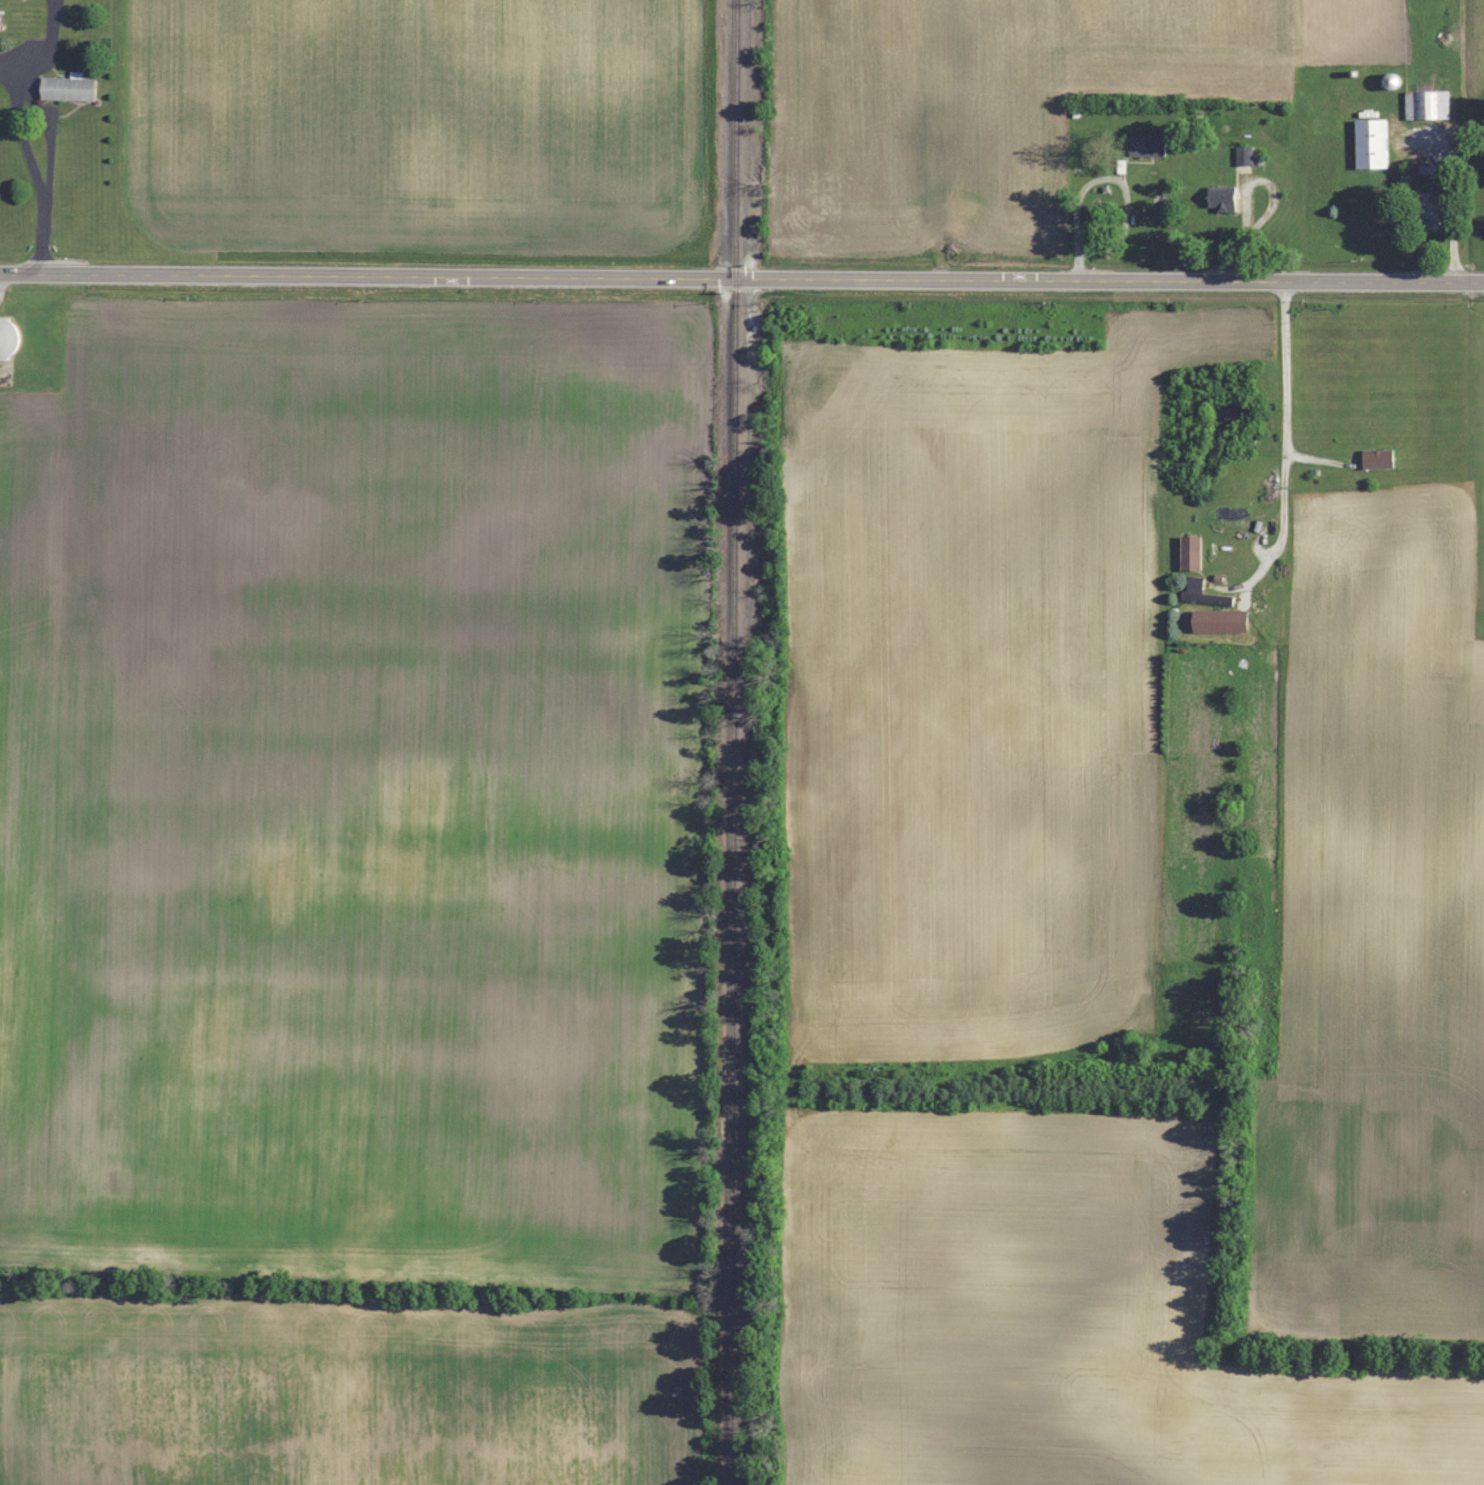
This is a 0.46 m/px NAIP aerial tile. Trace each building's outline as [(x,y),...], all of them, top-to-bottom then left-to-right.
[(1397,86),(1392,73),(1381,77),(1386,91),(1397,86)] [(45,100),(100,100),(100,78),(45,78),(45,100)] [(1448,91),(1404,91),(1404,119),(1448,119),(1448,91)] [(1385,119),(1353,119),(1354,169),(1386,168),(1385,119)] [(1163,157),(1163,137),(1127,137),(1127,157),(1163,157)] [(1236,164),(1252,164),(1252,147),(1236,147),(1236,164)] [(1233,187),(1206,187),(1206,210),(1233,210),(1233,187)] [(1429,192),(1416,192),(1416,224),(1437,224),(1437,197),(1429,197),(1429,192)] [(20,357),(17,318),(0,319),(0,359),(20,357)] [(1392,468),(1392,449),(1360,449),(1360,468),(1392,468)] [(1179,568),(1198,568),(1198,534),(1179,534),(1179,568)] [(1205,578),(1186,574),(1182,597),(1201,600),(1205,578)]
